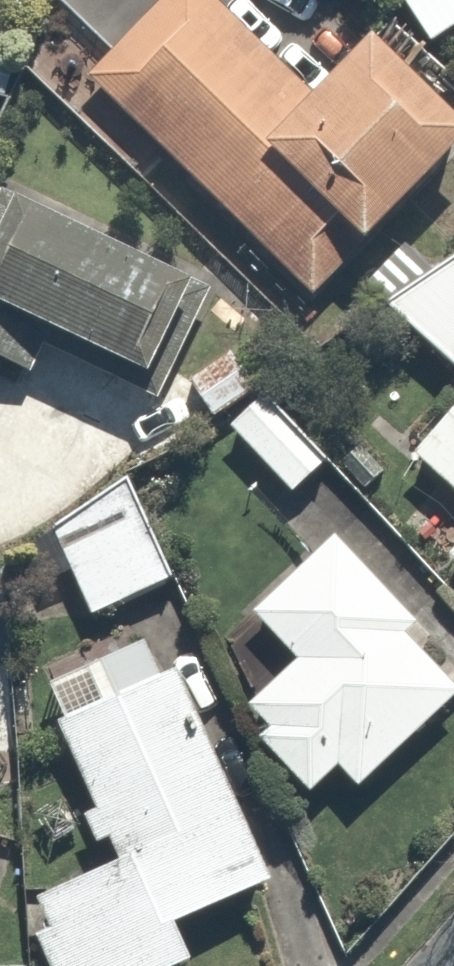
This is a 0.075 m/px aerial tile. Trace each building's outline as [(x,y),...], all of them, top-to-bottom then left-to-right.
[(84,72),(308,286),(453,132),(453,104),(362,16),(300,81),(216,0),(152,0),(84,72)] [(4,177),(0,185),(0,308),(156,390),(211,285),(4,177)] [(354,280),(453,353),(453,264),(452,267),(395,225),(354,280)] [(230,338),(178,370),(202,409),(254,378),(230,338)] [(256,384),(218,425),(286,489),(325,447),(256,384)] [(453,487),(453,398),(410,453),(453,487)] [(138,485),(43,521),(79,616),(174,579),(138,485)] [(243,701),(261,717),(249,730),(307,784),(326,763),(356,791),(453,685),(453,649),(318,523),(235,613),(283,657),(243,701)] [(433,552),(453,569),(453,526),(433,552)] [(24,882),(38,918),(28,922),(46,965),(164,965),(184,958),(167,914),(267,873),(184,666),(53,718),(86,800),(74,805),(86,836),(98,831),(106,849),(24,882)]
